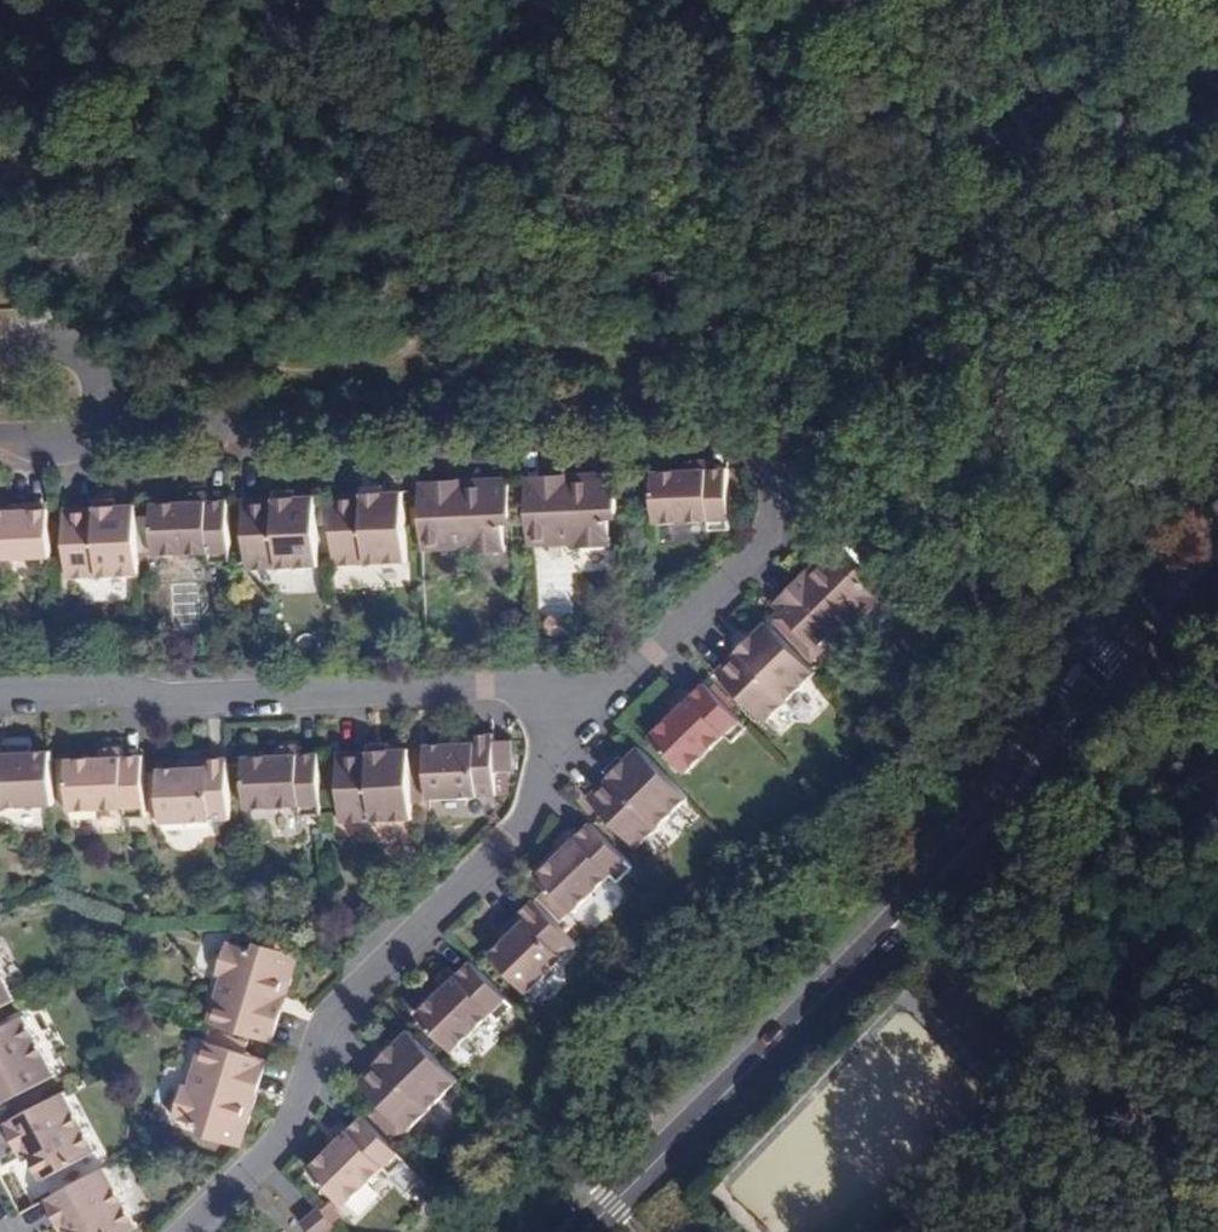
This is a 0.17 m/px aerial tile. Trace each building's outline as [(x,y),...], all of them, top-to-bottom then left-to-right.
[(687,461),(686,470),(709,468),(709,461),(687,461)] [(709,468),(686,470),(655,471),(657,524),(711,522),(712,531),(733,530),(729,467),(709,468)] [(576,487),(578,475),(576,472),(526,475),(526,487),(561,486),(561,494),(571,494),(576,487)] [(526,487),(529,546),(580,543),(580,550),(612,547),(611,521),(620,509),(618,473),(578,475),(576,487),(571,494),(561,494),(561,486),(526,487)] [(471,489),(471,481),(470,478),(419,479),(420,491),(455,490),(455,500),(466,500),(471,489)] [(420,491),(423,553),(473,550),(473,555),(505,553),(505,525),(514,515),(512,480),(471,481),(471,489),(466,500),(455,500),(455,490),(420,491)] [(384,492),(388,492),(388,488),(363,489),(364,495),(367,494),(367,503),(385,504),(384,492)] [(296,497),(299,496),(298,491),(277,493),(277,498),(280,498),(280,508),(297,508),(296,497)] [(332,496),(336,564),(409,561),(407,492),(388,492),(384,492),(385,504),(367,503),(367,494),(364,495),(332,496)] [(188,503),(211,501),(211,493),(188,494),(188,503)] [(318,497),(299,496),(296,497),(297,508),(280,508),(280,498),(277,498),(246,499),(251,569),(322,565),(318,497)] [(99,500),(99,507),(100,517),(119,516),(118,504),(122,504),(121,500),(99,500)] [(50,508),(49,501),(13,502),(13,510),(50,508)] [(212,563),(232,563),(229,501),(211,501),(188,503),(155,503),(155,507),(157,518),(146,517),(147,550),(157,550),(157,555),(211,553),(212,563)] [(70,578),(141,575),(138,504),(122,504),(118,504),(119,516),(100,517),(99,507),(66,508),(70,578)] [(145,507),(146,517),(157,518),(155,507),(145,507)] [(52,557),(50,508),(13,510),(0,511),(0,559),(52,557)] [(841,542),(811,572),(816,578),(817,582),(816,586),(814,590),(808,594),(803,589),(780,611),(822,656),(857,620),(862,625),(885,601),(865,582),(864,567),(841,542)] [(816,578),(811,572),(808,569),(773,604),(780,611),(803,589),(808,594),(814,590),(816,586),(817,582),(816,578)] [(822,656),(780,611),(772,619),(813,663),(822,656)] [(818,672),(769,622),(756,636),(760,642),(747,657),(741,652),(717,674),(767,724),(818,672)] [(760,642),(756,636),(751,631),(736,646),(741,652),(747,657),(760,642)] [(750,728),(706,683),(691,699),(676,714),(652,738),(688,773),(726,737),(733,743),(750,728)] [(676,714),(691,699),(685,692),(670,706),(676,714)] [(447,747),(426,748),(429,801),(501,797),(500,778),(498,745),(498,737),(464,737),(465,747),(447,747)] [(445,738),(447,747),(465,747),(464,737),(445,738)] [(498,745),(500,778),(517,776),(516,743),(498,745)] [(16,753),(33,752),(33,744),(15,745),(16,753)] [(353,745),(354,752),(353,761),(375,761),(375,751),(374,744),(353,745)] [(53,752),(33,752),(16,753),(15,745),(0,745),(0,806),(55,804),(53,752)] [(276,755),(300,754),(300,746),(277,746),(276,755)] [(102,757),(125,756),(124,747),(101,747),(102,757)] [(689,796),(641,747),(626,762),(633,768),(617,783),(611,777),(590,799),(637,847),(689,796)] [(393,774),(404,772),(403,750),(391,751),(393,774)] [(354,752),(320,753),(323,816),(323,824),(395,820),(394,806),(405,805),(404,772),(393,774),(391,751),(375,751),(375,761),(353,761),(354,752)] [(323,816),(320,753),(300,754),(276,755),(246,756),(248,809),(303,806),(304,817),(323,816)] [(147,818),(144,755),(125,756),(102,757),(70,759),(70,765),(72,803),(72,811),(127,810),(127,819),(147,818)] [(633,768),(626,762),(621,757),(607,771),(611,777),(617,783),(633,768)] [(232,821),(229,758),(199,760),(199,769),(179,770),(161,769),(163,824),(232,821)] [(199,769),(199,760),(179,761),(179,770),(199,769)] [(60,803),(72,803),(70,765),(59,765),(60,803)] [(636,869),(591,824),(577,837),(561,854),(537,878),(574,914),(613,875),(621,883),(636,869)] [(561,854),(577,837),(570,830),(554,846),(561,854)] [(580,945),(537,901),(514,923),(519,931),(505,943),(492,956),(529,994),(580,945)] [(519,931),(514,923),(500,936),(505,943),(519,931)] [(270,934),(266,945),(297,955),(300,941),(270,934)] [(225,977),(210,1022),(268,1040),(277,1008),(270,1007),(274,996),(282,993),(289,996),(302,956),(297,955),(266,945),(264,944),(253,950),(229,942),(219,975),(225,977)] [(516,1005),(473,962),(458,977),(444,992),(419,1016),(455,1054),(494,1014),(500,1021),(516,1005)] [(16,999),(0,967),(0,1008),(16,999)] [(444,992),(458,977),(452,971),(437,985),(444,992)] [(268,1040),(280,1043),(294,998),(289,996),(282,993),(274,996),(270,1007),(277,1008),(268,1040)] [(6,1103),(57,1076),(26,1017),(0,1030),(0,1092),(6,1103)] [(460,1080),(410,1029),(396,1043),(400,1048),(388,1062),(383,1057),(358,1079),(366,1088),(408,1132),(460,1080)] [(400,1048),(396,1043),(392,1036),(376,1051),(383,1057),(388,1062),(400,1048)] [(253,1088),(263,1059),(204,1041),(189,1095),(183,1093),(177,1117),(201,1125),(209,1137),(243,1147),(256,1106),(246,1102),(242,1097),(245,1086),(253,1088)] [(273,1061),(263,1059),(253,1088),(245,1086),(242,1097),(246,1102),(256,1106),(260,1108),(273,1061)] [(357,1096),(366,1088),(358,1079),(350,1088),(357,1096)] [(98,1152),(67,1091),(13,1120),(30,1153),(45,1180),(98,1152)] [(395,1175),(409,1161),(365,1116),(351,1130),(335,1145),(311,1168),(350,1207),(388,1169),(395,1175)] [(13,1120),(7,1122),(24,1157),(30,1153),(13,1120)] [(335,1145),(351,1130),(346,1123),(329,1138),(335,1145)] [(106,1167),(54,1195),(72,1230),(73,1231),(131,1231),(139,1228),(106,1167)] [(46,1199),(63,1231),(68,1231),(72,1230),(54,1195),(46,1199)] [(303,1223),(310,1231),(326,1231),(336,1224),(321,1207),(303,1223)]
